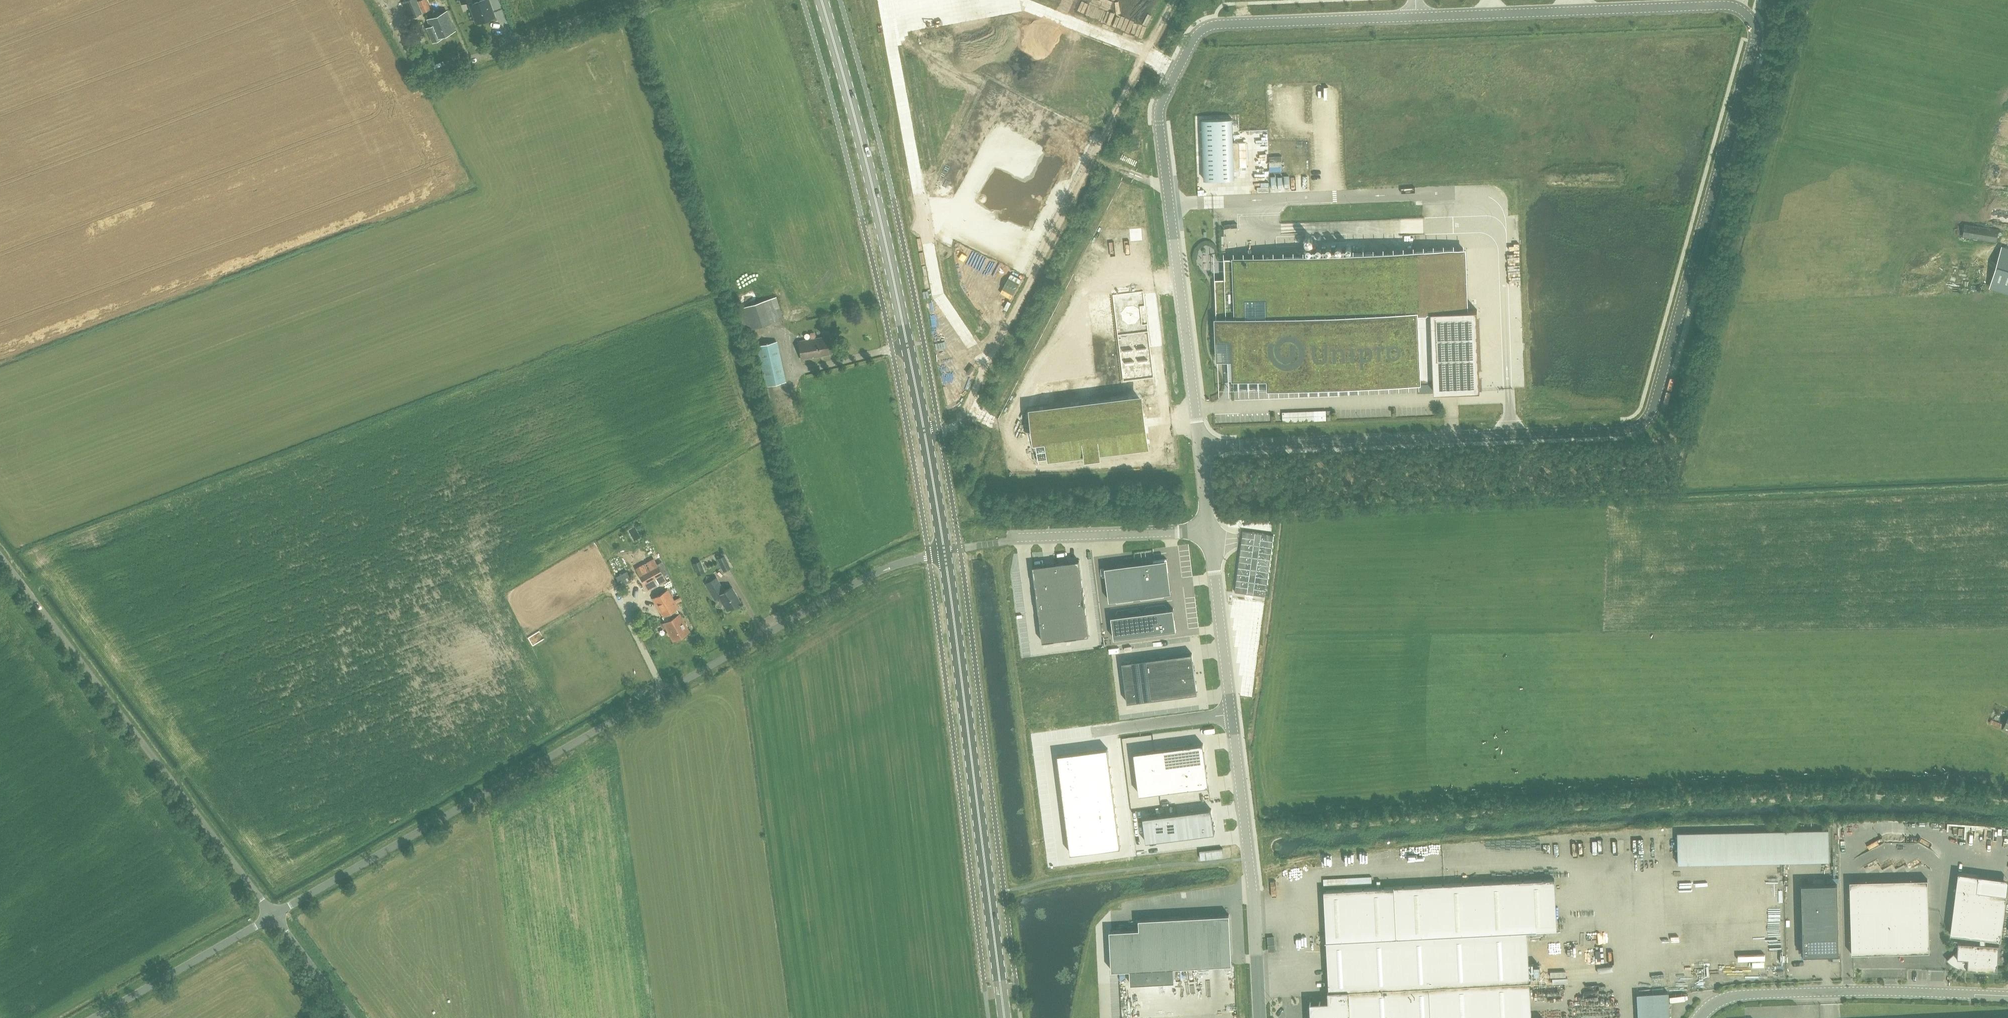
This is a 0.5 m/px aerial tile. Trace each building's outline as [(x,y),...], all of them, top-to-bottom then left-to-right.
[(403,1),(410,18),(431,9),(427,0),(419,0),(417,1),(417,0),(406,0),(403,1)] [(462,4),(469,1),(470,4),(469,4),(476,23),(495,16),(489,0),(481,0),(474,2),(473,0),(461,0),(462,4)] [(440,36),(455,30),(447,11),(428,19),(431,26),(427,28),(433,42),(441,38),(440,36)] [(1234,178),(1232,118),(1202,119),(1204,179),(1234,178)] [(1935,219),(1923,258),(2003,281),(2003,280),(2007,282),(2007,240),(1935,219)] [(1477,309),(1467,309),(1466,250),(1425,251),(1424,251),(1224,259),(1225,279),(1215,279),(1217,319),(1217,340),(1232,339),(1234,389),(1267,387),(1419,382),(1419,381),(1434,381),(1434,391),(1480,390),(1477,309)] [(745,331),(783,318),(777,296),(738,308),(745,331)] [(831,353),(832,353),(828,336),(829,339),(818,340),(818,338),(799,341),(802,359),(821,355),(820,353),(831,351),(831,353)] [(786,381),(777,342),(758,346),(767,385),(786,381)] [(1141,399),(1033,412),(1036,441),(1048,440),(1050,458),(1146,446),(1141,399)] [(723,571),(731,568),(725,555),(718,558),(723,571)] [(662,561),(657,563),(652,566),(648,559),(645,561),(648,568),(642,571),(649,584),(664,575),(668,572),(662,561)] [(1165,559),(1105,567),(1109,601),(1171,592),(1171,591),(1169,591),(1167,573),(1165,559)] [(705,572),(700,560),(693,563),(698,575),(705,572)] [(1045,565),(1033,566),(1035,586),(1037,595),(1039,613),(1040,622),(1043,642),(1055,640),(1066,639),(1077,637),(1089,635),(1085,607),(1086,607),(1083,589),(1079,560),(1068,562),(1056,563),(1045,565)] [(727,609),(740,602),(732,587),(724,591),(716,577),(706,583),(715,599),(720,596),(727,609)] [(673,640),(689,631),(676,609),(678,608),(668,590),(653,598),(663,616),(662,616),(665,621),(663,622),(673,640)] [(1173,608),(1112,616),(1114,638),(1174,630),(1172,610),(1174,610),(1173,608)] [(1192,653),(1122,663),(1127,703),(1197,693),(1192,653)] [(2004,724),(1992,719),(1990,723),(2002,729),(2004,724)] [(1203,743),(1134,752),(1140,794),(1209,785),(1203,743)] [(1108,748),(1058,754),(1071,853),(1121,847),(1108,748)] [(1212,808),(1143,817),(1146,842),(1215,833),(1212,808)] [(1828,829),(1677,833),(1678,863),(1829,860),(1828,829)] [(1958,850),(1990,848),(1989,832),(1957,833),(1958,850)] [(1223,848),(1200,850),(1201,859),(1224,857),(1223,848)] [(1957,949),(1947,959),(1948,961),(1950,963),(1953,964),(1955,966),(1957,967),(1960,968),(1963,969),(1965,969),(1968,970),(1968,969),(1997,970),(1999,944),(1985,943),(1985,938),(2001,940),(2006,894),(1977,891),(1979,875),(1958,872),(1950,933),(1980,937),(1980,943),(1958,941),(1957,949)] [(1527,931),(1557,929),(1555,878),(1324,890),(1329,991),(1328,991),(1328,992),(1330,992),(1330,1001),(1310,1002),(1311,1017),(1532,1017),(1527,931)] [(1929,952),(1928,879),(1850,881),(1852,953),(1929,952)] [(1837,883),(1801,884),(1803,955),(1839,954),(1837,883)] [(1139,929),(1110,930),(1110,932),(1112,931),(1114,969),(1112,969),(1112,970),(1232,964),(1232,963),(1230,963),(1227,916),(1230,915),(1229,914),(1139,919),(1139,929)] [(1776,976),(1789,975),(1788,964),(1776,964),(1776,976)] [(1668,992),(1637,994),(1639,1017),(1670,1017),(1668,992)]
